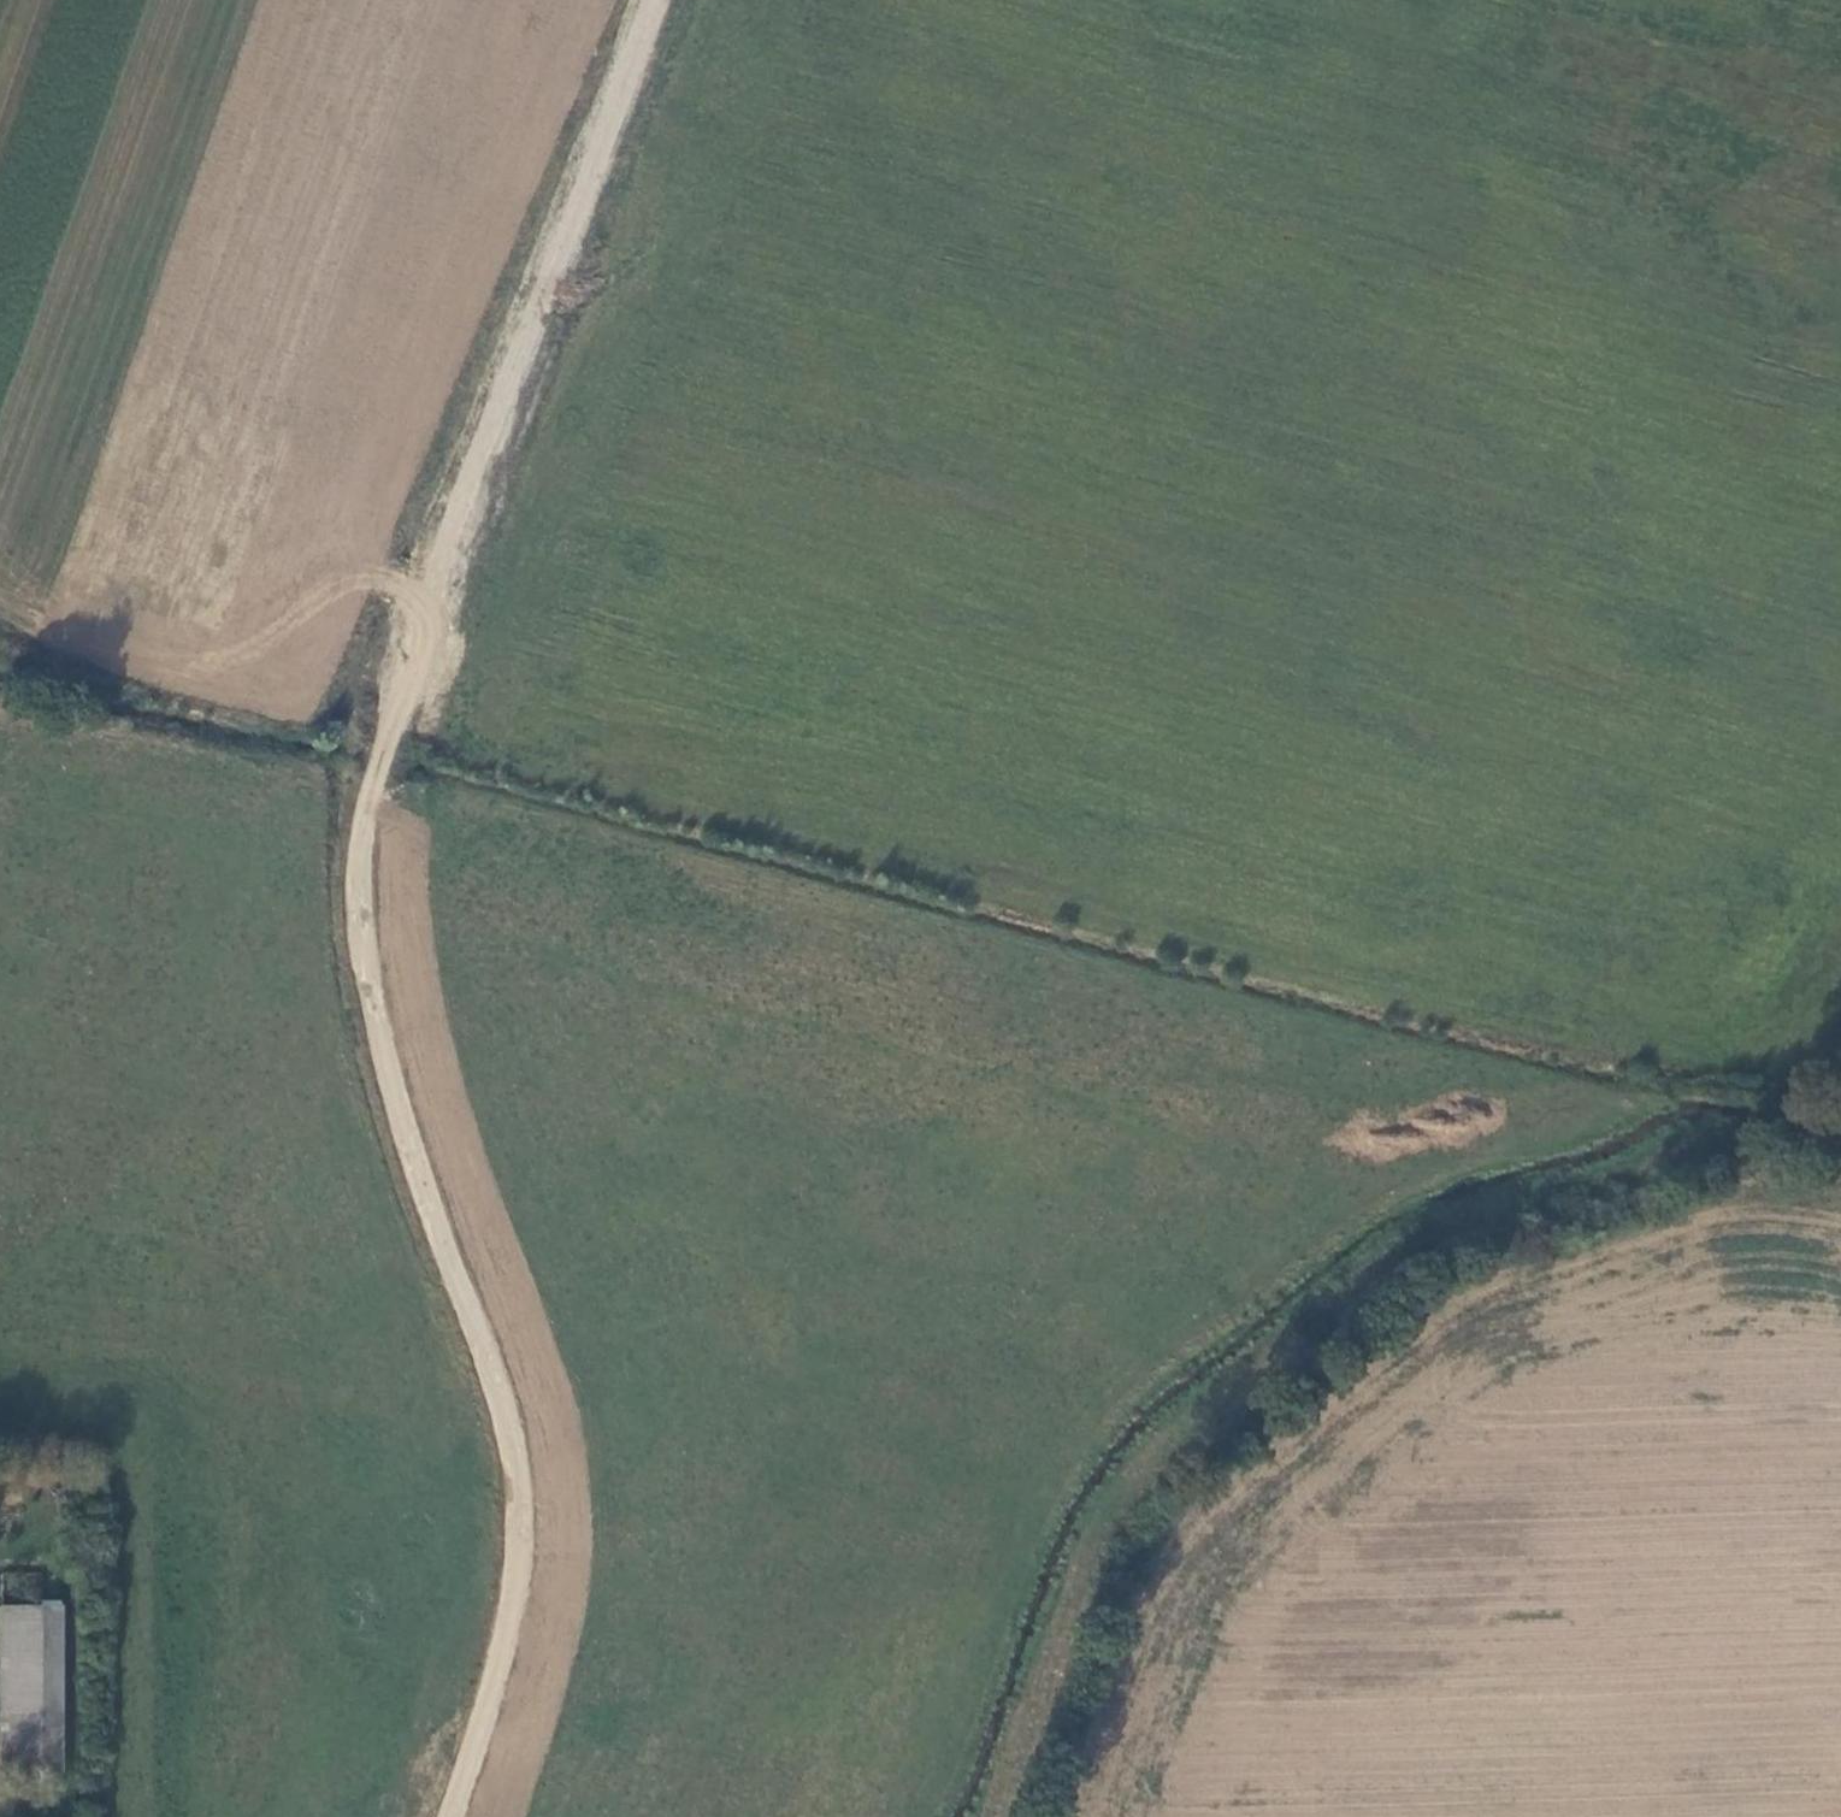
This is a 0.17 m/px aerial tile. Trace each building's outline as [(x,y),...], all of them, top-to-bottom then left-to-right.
[(0,1610),(0,1614),(1,1778),(59,1778),(57,1610),(0,1610)]
